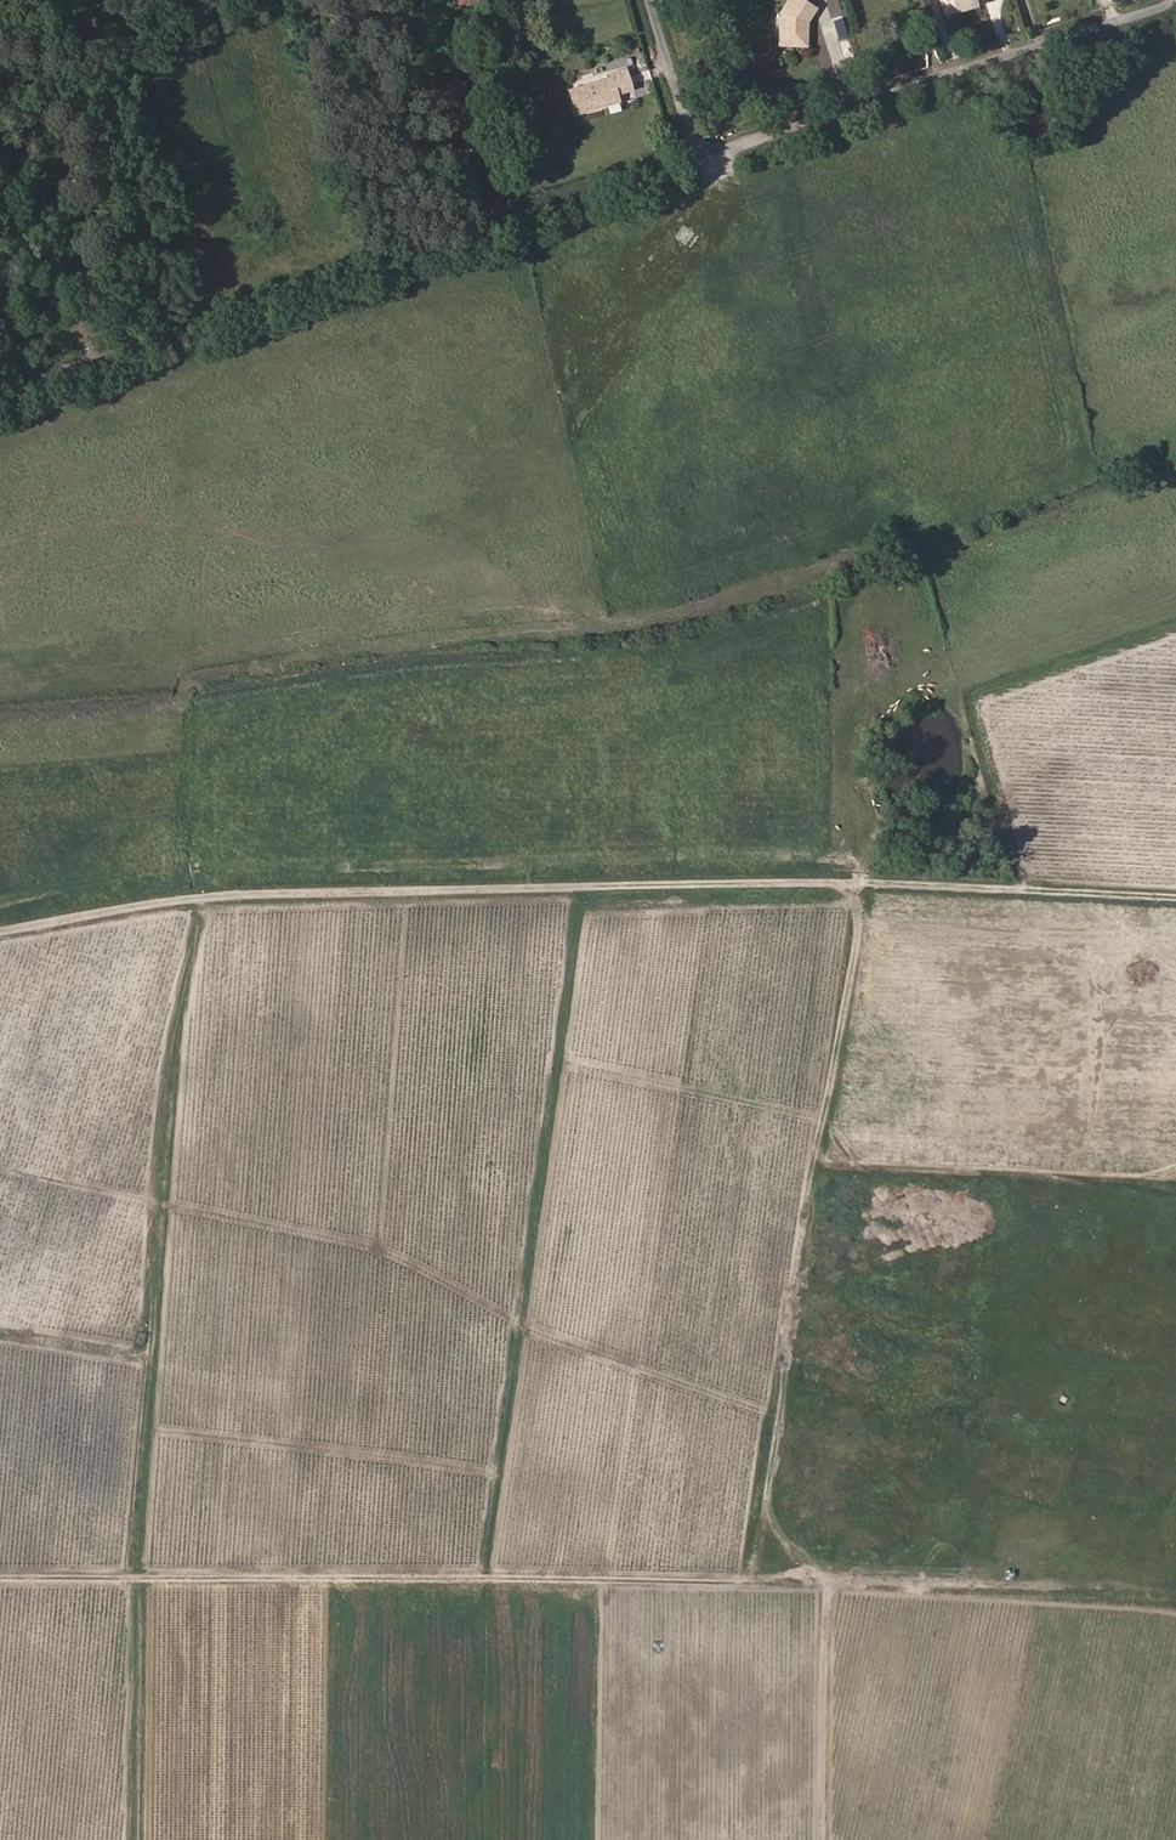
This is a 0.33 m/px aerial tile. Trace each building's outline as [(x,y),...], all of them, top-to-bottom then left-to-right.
[(796,0),(791,0),(781,18),(782,40),(794,40),(794,48),(808,48),(807,23),(815,10),(796,0)] [(947,16),(986,6),(986,2),(992,0),(943,0),(947,16)] [(794,48),(794,40),(782,40),(782,49),(794,48)] [(610,72),(593,78),(594,81),(588,83),(587,80),(568,86),(576,112),(618,98),(616,89),(631,84),(625,63),(609,68),(610,72)]
